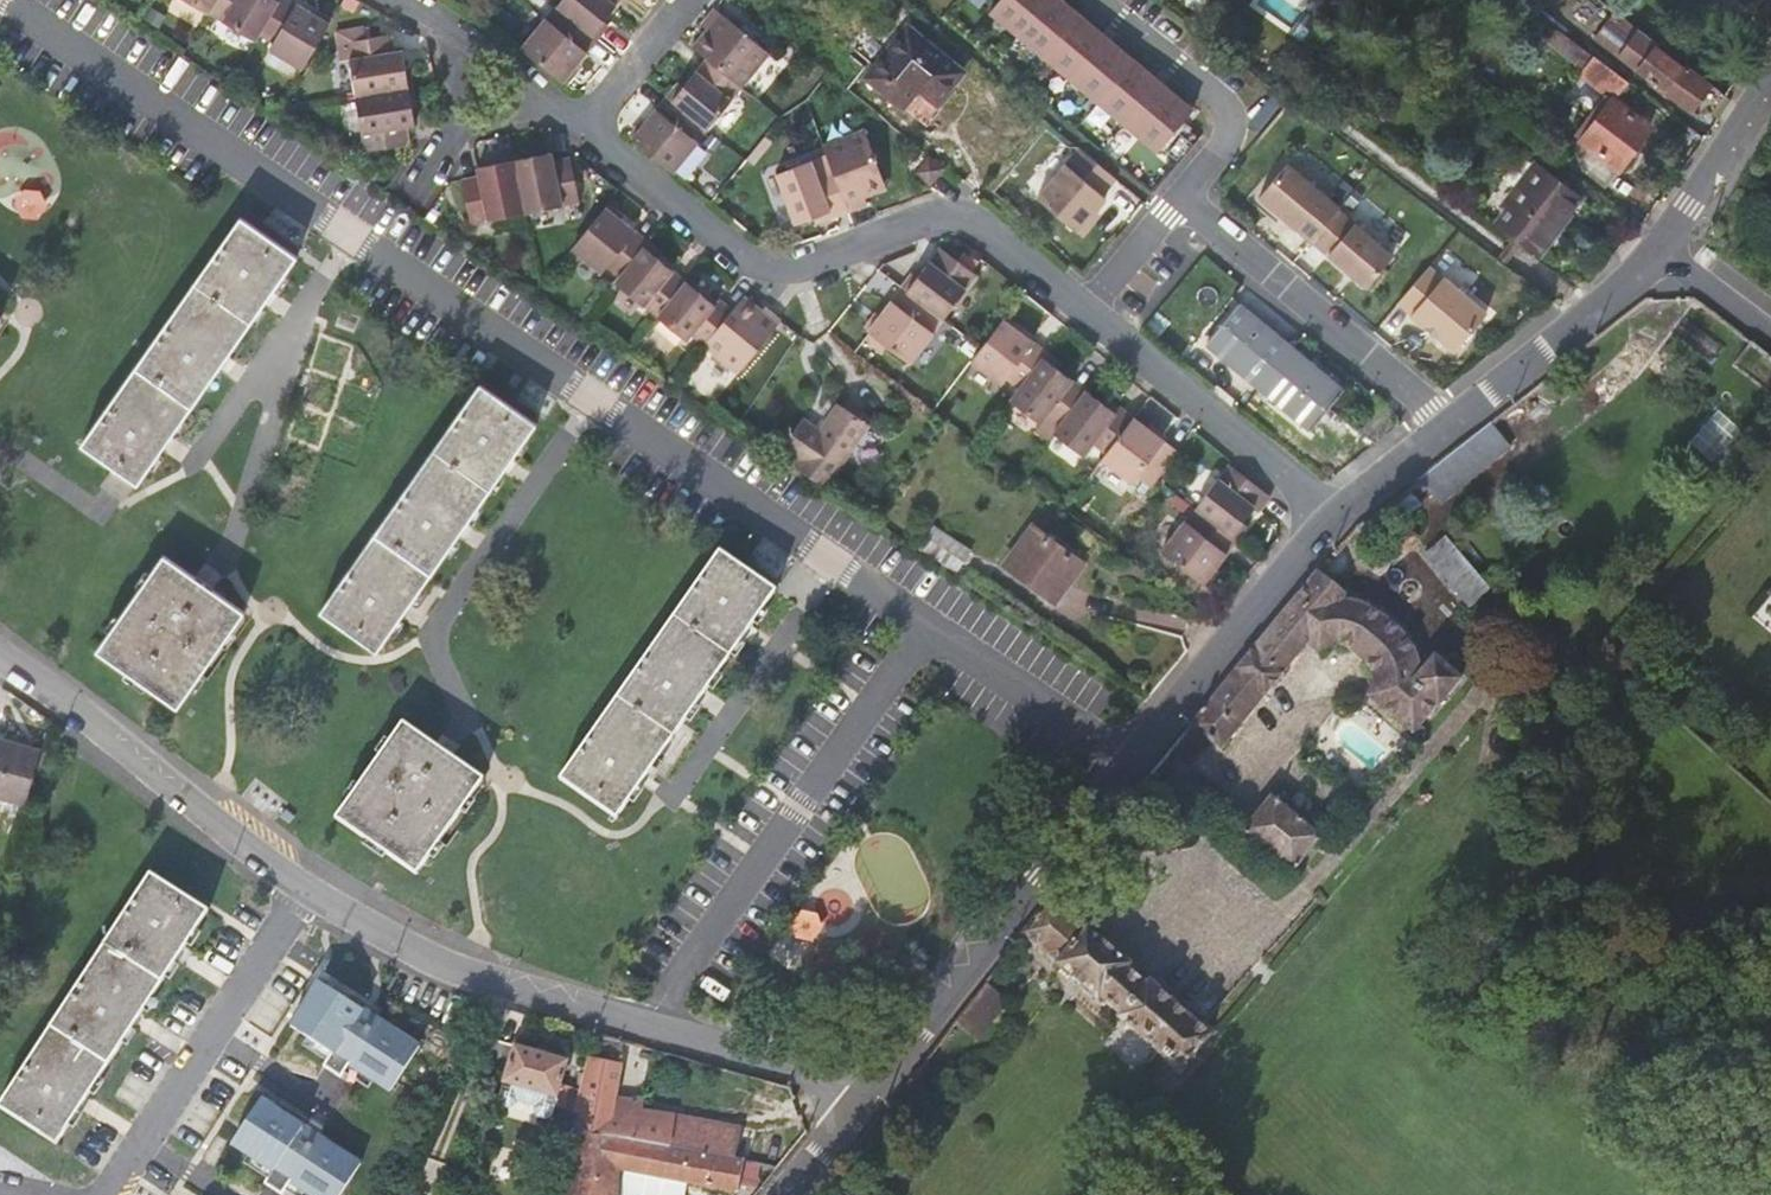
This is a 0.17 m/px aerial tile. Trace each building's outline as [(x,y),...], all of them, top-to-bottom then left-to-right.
[(216,0),(188,0),(209,12),(216,0)] [(279,1),(277,0),(216,0),(209,12),(255,40),(259,33),(279,1)] [(291,0),(279,0),(279,1),(259,33),(273,42),(269,49),(302,69),(329,23),(291,0)] [(620,0),(562,0),(556,6),(562,11),(592,35),(620,0)] [(986,15),(1161,151),(1199,102),(1067,0),(998,0),(986,15)] [(1566,33),(1590,1),(1588,0),(1566,0),(1550,21),(1552,23),(1566,33)] [(769,53),(714,8),(701,24),(711,32),(697,50),(707,58),(742,87),(769,53)] [(563,81),(597,39),(592,35),(562,11),(552,23),(545,18),(521,48),(563,81)] [(1607,48),(1634,31),(1622,13),(1596,31),(1607,48)] [(1614,100),(1628,81),(1566,33),(1552,23),(1542,38),(1583,69),(1579,74),(1611,99),(1610,101),(1580,140),(1567,158),(1605,187),(1650,127),(1614,100)] [(922,122),(963,71),(907,26),(866,77),(922,122)] [(1659,45),(1642,31),(1622,59),(1690,110),(1710,83),(1686,65),(1684,68),(1657,47),(1659,45)] [(356,96),(409,87),(403,50),(394,51),(391,34),(347,42),(356,96)] [(707,58),(672,100),(702,124),(707,128),(742,87),(707,58)] [(415,125),(409,87),(356,96),(365,151),(409,144),(406,126),(415,125)] [(672,100),(667,96),(632,138),(674,172),(698,142),(691,137),(702,124),(672,100)] [(830,164),(848,212),(867,204),(863,192),(884,184),(864,129),(823,145),(830,164)] [(765,137),(747,159),(753,164),(771,141),(765,137)] [(1116,179),(1080,149),(1038,199),(1084,237),(1096,222),(1090,218),(1106,198),(1102,195),(1116,179)] [(551,152),(514,160),(525,212),(579,201),(570,157),(553,160),(551,152)] [(931,184),(944,168),(929,155),(915,172),(931,184)] [(1498,222),(1539,253),(1569,213),(1567,212),(1578,197),(1536,164),(1535,165),(1522,155),(1504,179),(1517,188),(1505,204),(1510,207),(1498,222)] [(525,212),(514,160),(477,167),(479,175),(462,179),(471,223),(525,212)] [(831,218),(848,212),(830,164),(815,170),(815,169),(779,182),(794,224),(829,211),(831,218)] [(1259,198),(1311,241),(1340,207),(1288,164),(1259,198)] [(1355,193),(1343,211),(1401,248),(1412,230),(1355,193)] [(644,246),(648,241),(606,206),(572,248),(602,272),(607,266),(620,276),(644,246)] [(297,257),(240,217),(81,444),(114,468),(103,484),(123,499),(135,482),(137,483),(297,257)] [(1354,223),(1328,255),(1366,287),(1393,256),(1354,223)] [(658,316),(686,281),(644,246),(620,276),(616,282),(658,316)] [(940,247),(906,291),(938,315),(942,318),(976,274),(970,270),(977,260),(966,251),(958,261),(940,247)] [(1455,352),(1491,310),(1432,261),(1397,304),(1455,352)] [(705,344),(733,309),(719,298),(714,304),(686,281),(658,316),(685,338),(690,332),(705,344)] [(938,315),(906,291),(901,287),(868,330),(911,363),(934,333),(928,328),(938,315)] [(705,344),(738,372),(781,320),(765,307),(759,314),(741,299),(705,344)] [(1240,303),(1205,344),(1309,430),(1344,388),(1240,303)] [(1042,357),(1046,351),(1003,318),(981,347),(971,361),(1001,384),(1006,377),(1020,387),(1042,357)] [(690,376),(714,398),(726,384),(719,377),(729,367),(711,351),(690,376)] [(1059,425),(1085,390),(1042,357),(1020,387),(1010,399),(1038,421),(1043,414),(1059,425)] [(321,611),(376,651),(536,424),(480,384),(321,611)] [(1106,452),(1133,417),(1119,406),(1115,412),(1085,390),(1059,425),(1053,432),(1082,454),(1091,441),(1106,452)] [(799,460),(795,466),(826,487),(868,424),(838,403),(820,429),(802,418),(782,448),(799,460)] [(1714,461),(1743,430),(1720,409),(1692,440),(1714,461)] [(1059,425),(1043,414),(1038,421),(1040,422),(1033,432),(1046,442),(1053,432),(1059,425)] [(1156,479),(1178,450),(1133,417),(1106,452),(1101,459),(1131,482),(1136,476),(1149,487),(1156,479)] [(1510,446),(1489,422),(1418,477),(1437,502),(1510,446)] [(1201,512),(1231,535),(1252,508),(1265,492),(1229,464),(1195,508),(1201,512)] [(1407,490),(1356,526),(1367,543),(1419,506),(1407,490)] [(1265,492),(1252,508),(1257,512),(1270,496),(1265,492)] [(1203,584),(1237,540),(1231,535),(1201,512),(1190,526),(1184,521),(1161,551),(1203,584)] [(1380,569),(1417,538),(1406,525),(1369,556),(1380,569)] [(1034,527),(1007,563),(1053,598),(1081,562),(1034,527)] [(920,548),(957,573),(970,553),(933,528),(920,548)] [(1445,536),(1425,553),(1470,607),(1490,590),(1445,536)] [(616,818),(775,591),(719,552),(560,779),(616,818)] [(163,556),(97,651),(177,707),(244,612),(163,556)] [(1373,680),(1367,696),(1413,734),(1461,679),(1435,656),(1420,672),(1418,658),(1415,651),(1406,637),(1390,621),(1375,610),(1364,604),(1358,602),(1342,599),(1317,571),(1190,724),(1221,750),(1306,644),(1318,654),(1332,645),(1341,646),(1349,649),(1355,654),(1361,659),(1372,674),(1373,680)] [(403,723),(336,818),(416,874),(483,779),(403,723)] [(1184,732),(1173,755),(1191,764),(1202,741),(1184,732)] [(25,804),(40,750),(11,742),(9,747),(0,744),(0,797),(25,804)] [(1311,824),(1316,829),(1356,782),(1350,777),(1311,824)] [(1267,850),(1293,872),(1322,836),(1271,795),(1242,831),(1258,844),(1254,850),(1262,856),(1267,850)] [(150,874),(0,1105),(0,1107),(56,1143),(207,911),(150,874)] [(1118,1017),(1179,1071),(1210,1035),(1149,981),(1146,985),(1139,978),(1127,967),(1130,964),(1051,897),(1022,933),(1098,1000),(1101,996),(1121,1014),(1118,1017)] [(801,918),(792,930),(795,945),(810,947),(822,936),(818,921),(801,918)] [(423,1046),(319,980),(288,1027),(331,1055),(324,1066),(340,1076),(348,1064),(393,1092),(423,1046)] [(1007,999),(984,981),(953,1019),(976,1038),(1007,999)] [(610,1076),(620,1040),(594,1033),(584,1070),(610,1076)] [(567,1062),(493,1040),(483,1076),(503,1082),(498,1100),(502,1106),(510,1108),(517,1105),(518,1101),(534,1106),(533,1109),(537,1116),(544,1119),(551,1115),(553,1106),(556,1097),(560,1084),(567,1062)] [(579,1090),(560,1084),(556,1097),(553,1106),(573,1112),(574,1110),(578,1095),(579,1090)] [(259,1087),(228,1134),(271,1162),(264,1173),(280,1183),(288,1171),(326,1194),(336,1194),(363,1154),(259,1087)] [(597,1098),(578,1095),(574,1110),(572,1134),(729,1157),(735,1132),(675,1120),(674,1124),(634,1116),(630,1116),(632,1109),(632,1101),(597,1098)] [(744,1160),(729,1157),(572,1134),(568,1194),(615,1194),(617,1170),(629,1172),(625,1190),(637,1192),(639,1194),(685,1194),(687,1184),(735,1193),(738,1191),(744,1160)]
